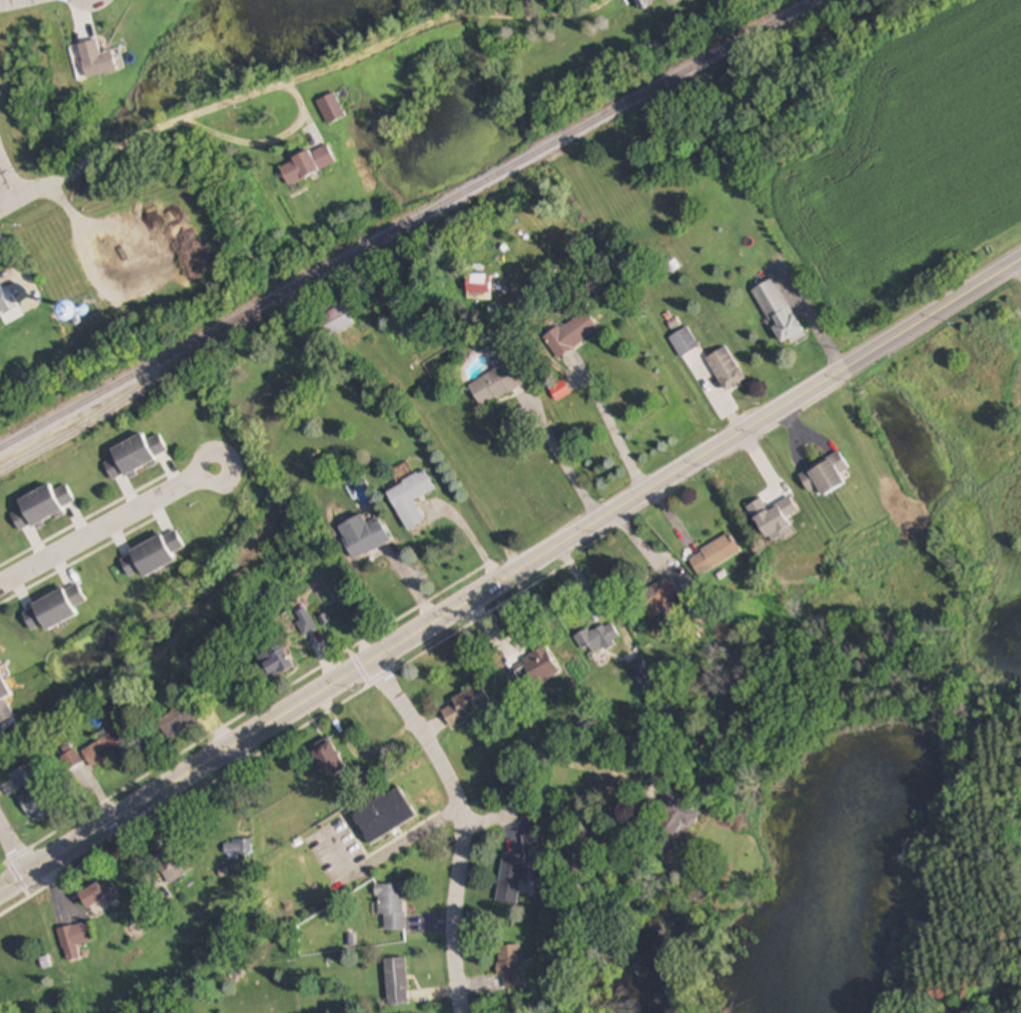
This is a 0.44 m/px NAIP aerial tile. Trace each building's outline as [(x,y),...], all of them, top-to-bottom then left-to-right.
[(642,9),(660,0),(637,0),(642,9)] [(346,116),(334,92),(316,102),(328,125),(346,116)] [(336,166),(329,145),(280,163),(288,184),(336,166)] [(490,274),(468,274),(468,296),(482,296),(482,295),(490,295),(490,274)] [(775,279),(753,290),(783,348),(804,336),(775,279)] [(11,310),(0,287),(0,315),(11,310)] [(329,339),(354,322),(341,303),(316,320),(329,339)] [(600,331),(586,310),(544,337),(558,358),(600,331)] [(706,359),(727,392),(746,380),(726,347),(706,359)] [(481,409),(523,386),(511,363),(468,385),(481,409)] [(109,449),(114,460),(105,463),(111,480),(169,457),(160,435),(146,441),(143,435),(109,449)] [(809,493),(820,488),(823,495),(846,485),(841,473),(848,470),(841,454),(799,472),(809,493)] [(406,531),(425,522),(415,500),(436,490),(427,471),(387,490),(406,531)] [(17,499),(21,510),(12,514),(18,530),(76,507),(67,485),(53,491),(51,486),(17,499)] [(799,511),(791,497),(768,510),(762,499),(748,506),(769,543),(792,529),(786,519),(799,511)] [(339,526),(354,559),(391,542),(379,515),(366,521),(363,515),(339,526)] [(177,563),(172,553),(183,548),(176,531),(119,556),(129,578),(141,572),(143,578),(177,563)] [(688,560),(700,578),(741,552),(729,534),(688,560)] [(681,597),(671,578),(638,595),(650,620),(671,610),(668,604),(681,597)] [(46,632),(77,617),(73,609),(86,603),(77,584),(21,611),(31,632),(43,626),(46,632)] [(295,616),(308,637),(320,630),(307,608),(295,616)] [(621,643),(614,624),(577,636),(584,656),(621,643)] [(258,659),(269,681),(294,667),(283,645),(258,659)] [(522,660),(535,687),(560,675),(546,647),(522,660)] [(15,718),(5,698),(10,696),(0,675),(0,725),(15,718)] [(492,704),(481,685),(439,707),(450,727),(492,704)] [(158,720),(169,740),(205,720),(194,701),(158,720)] [(82,752),(92,769),(126,748),(116,731),(82,752)] [(346,765),(332,742),(313,752),(327,776),(346,765)] [(64,756),(71,774),(84,769),(77,751),(64,756)] [(9,775),(19,792),(40,780),(30,763),(9,775)] [(402,789),(353,813),(369,844),(417,820),(402,789)] [(19,799),(34,825),(50,816),(35,790),(19,799)] [(673,844),(692,807),(668,795),(650,832),(673,844)] [(226,855),(252,855),(252,841),(226,841),(226,855)] [(193,868),(175,847),(154,864),(172,885),(193,868)] [(524,859),(503,856),(496,902),(517,906),(521,881),(528,882),(531,868),(523,867),(524,859)] [(81,889),(85,908),(117,902),(114,883),(81,889)] [(378,917),(384,916),(385,932),(405,931),(404,885),(377,886),(378,917)] [(62,949),(93,943),(89,923),(58,930),(62,949)] [(498,947),(501,990),(524,989),(522,946),(498,947)] [(406,958),(384,960),(388,1007),(409,1005),(406,958)]
